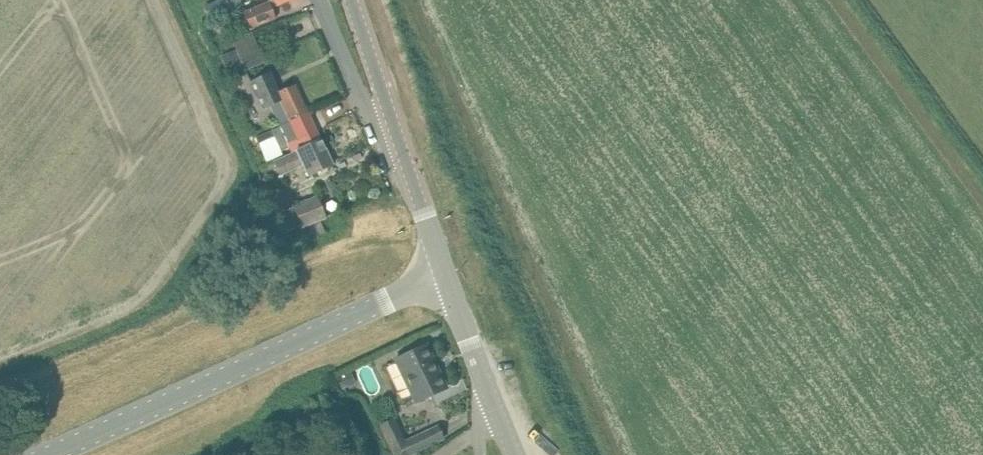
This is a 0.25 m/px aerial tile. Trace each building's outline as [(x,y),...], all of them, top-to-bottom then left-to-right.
[(270,8),(276,6),(274,0),(242,13),(249,30),(275,19),(270,8)] [(278,92),(270,73),(251,82),(264,110),(280,102),(289,122),(308,113),(295,84),(278,92)] [(321,140),(308,113),(289,122),(290,122),(271,131),(280,151),(281,152),(289,149),(289,148),(299,144),(301,149),(321,140)] [(333,166),(321,140),(301,149),(299,144),(289,148),(289,149),(292,155),(284,159),(275,164),(280,176),(303,165),(308,177),(333,166)] [(317,197),(293,207),(302,228),(325,218),(317,197)] [(306,242),(325,233),(320,223),(301,232),(306,242)] [(415,403),(446,389),(426,345),(395,360),(415,403)] [(391,371),(396,369),(392,357),(360,368),(370,399),(397,390),(391,371)] [(410,454),(411,454),(443,440),(437,427),(406,441),(404,442),(410,454)]
